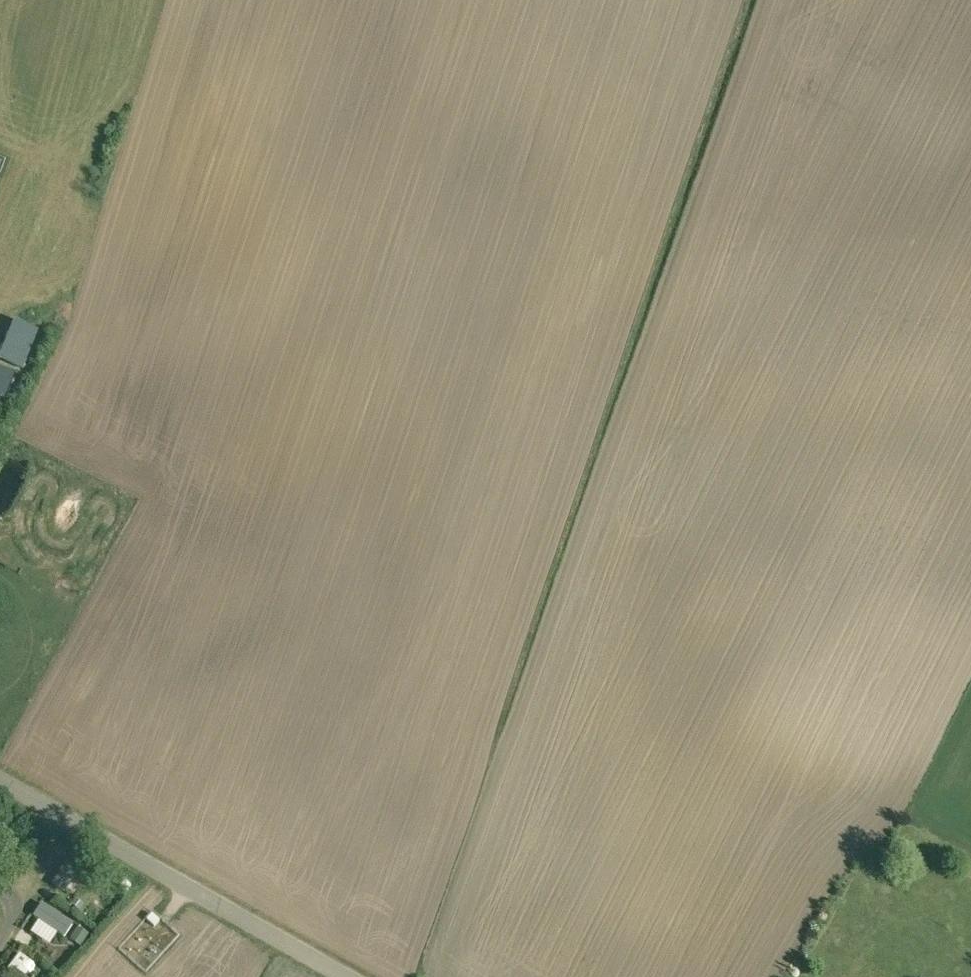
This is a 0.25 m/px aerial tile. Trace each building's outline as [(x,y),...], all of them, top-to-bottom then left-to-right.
[(14,322),(0,358),(0,359),(22,368),(36,331),(14,322)] [(14,380),(0,375),(0,398),(5,401),(14,380)] [(65,889),(84,877),(73,860),(55,872),(65,889)] [(72,905),(79,910),(83,905),(76,899),(72,905)] [(82,945),(90,933),(79,926),(71,938),(82,945)] [(13,968),(29,976),(34,976),(42,963),(23,951),(13,968)]
